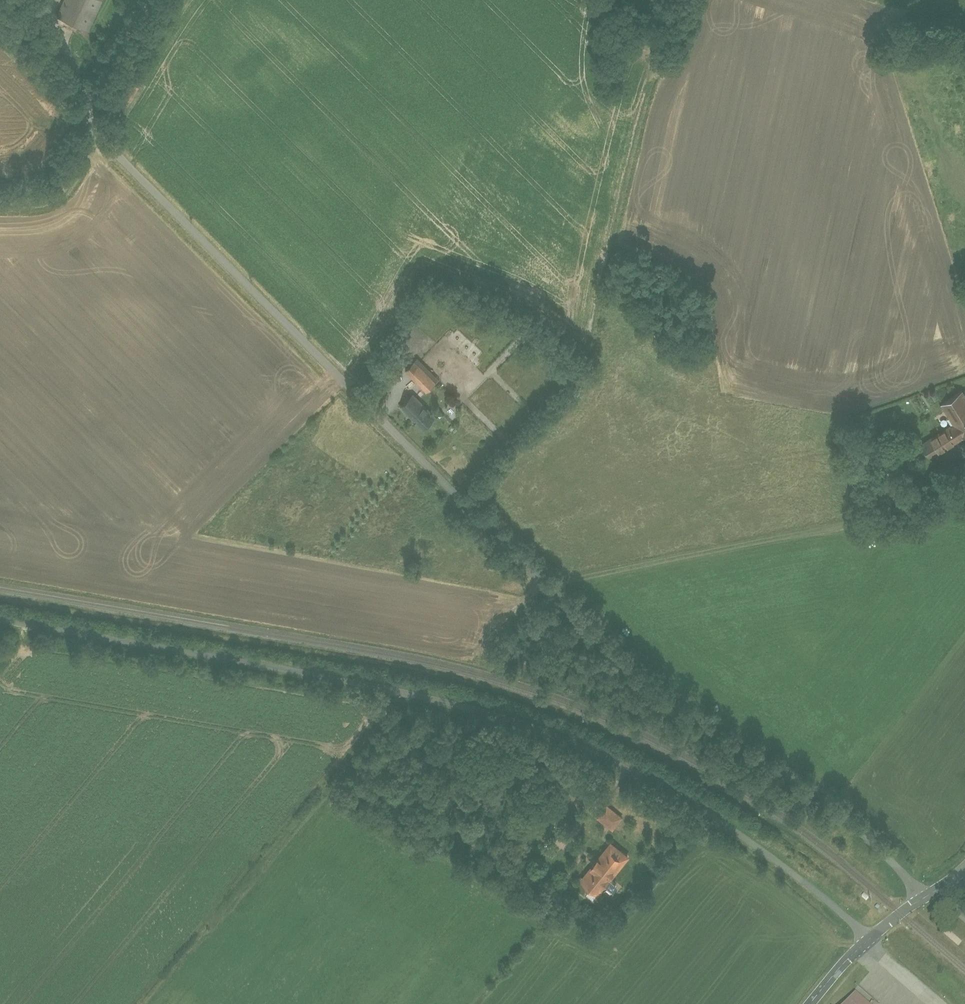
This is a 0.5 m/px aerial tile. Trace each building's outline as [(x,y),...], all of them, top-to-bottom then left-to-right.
[(89,28),(102,0),(65,0),(58,14),(89,28)] [(438,378),(417,358),(406,371),(427,390),(438,378)] [(388,390),(397,369),(389,366),(380,386),(388,390)] [(964,390),(942,403),(953,423),(922,442),(931,456),(964,436),(964,392),(964,390)] [(434,415),(413,394),(401,406),(423,427),(434,415)] [(622,815),(608,804),(598,816),(612,827),(622,815)] [(612,839),(581,876),(599,891),(630,854),(612,839)]
